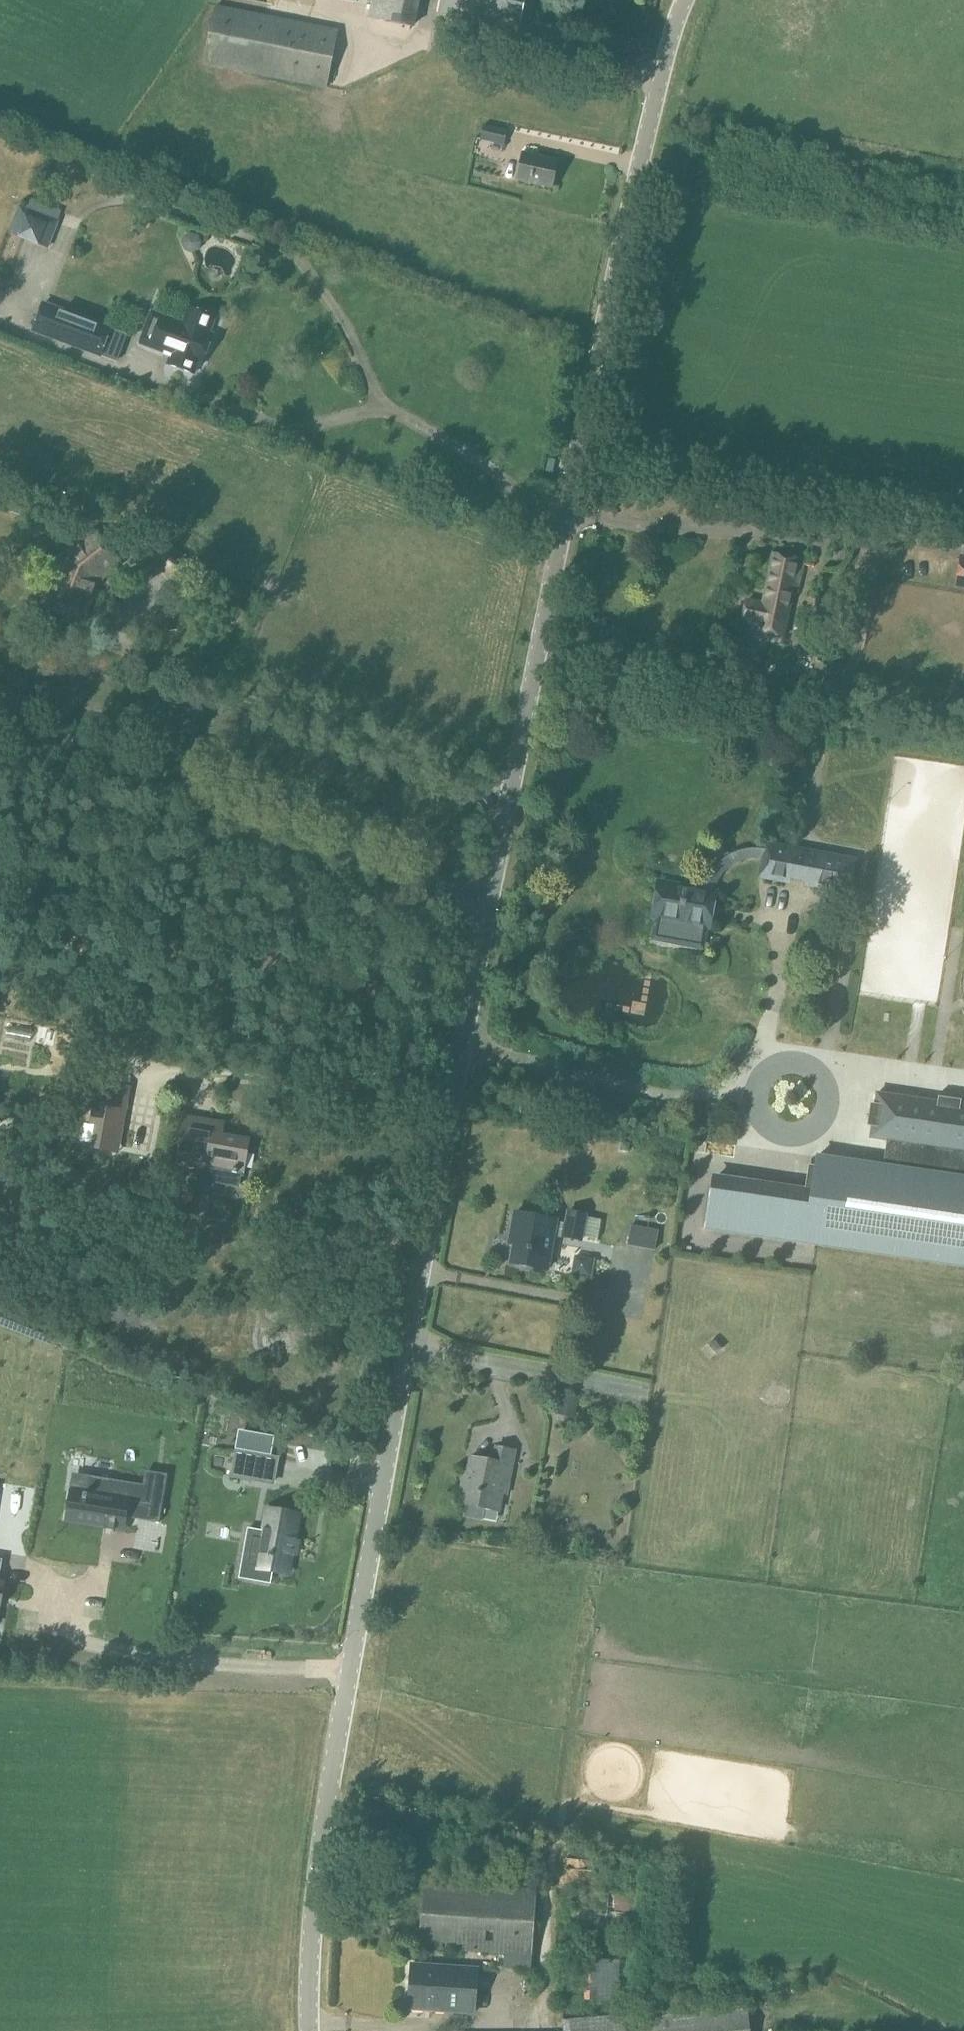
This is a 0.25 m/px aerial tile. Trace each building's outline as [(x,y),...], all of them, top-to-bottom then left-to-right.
[(368,18),(415,28),(421,0),(372,0),(368,18)] [(439,12),(519,27),(524,0),(442,0),(439,12)] [(215,5),(203,65),(326,90),(338,30),(215,5)] [(504,145),(508,129),(483,125),(480,140),(504,145)] [(552,187),(558,160),(522,153),(517,180),(552,187)] [(19,206),(10,233),(48,248),(58,221),(19,206)] [(228,288),(230,267),(208,266),(206,287),(228,288)] [(110,329),(43,304),(34,330),(101,355),(110,329)] [(183,323),(152,312),(140,343),(171,355),(168,364),(194,374),(198,364),(201,366),(213,335),(210,333),(215,318),(189,308),(183,323)] [(27,485),(13,480),(7,497),(23,502),(27,485)] [(100,577),(118,563),(96,533),(65,557),(65,565),(48,608),(81,621),(96,582),(100,577)] [(136,557),(183,584),(196,562),(149,535),(136,557)] [(773,555),(763,603),(747,599),(742,622),(763,626),(762,632),(784,636),(792,595),(796,596),(803,561),(773,555)] [(960,555),(955,586),(963,588),(963,556),(960,555)] [(703,889),(715,892),(717,885),(720,880),(726,871),(734,864),(743,861),(753,859),(761,859),(758,878),(790,884),(793,877),(804,879),(804,886),(850,895),(858,858),(764,841),(763,848),(755,847),(745,848),(731,853),(720,861),(712,870),(707,878),(703,889)] [(660,881),(654,918),(658,919),(654,939),(672,942),(702,948),(707,926),(708,927),(715,892),(703,889),(660,881)] [(129,1091),(102,1085),(99,1100),(92,1099),(88,1118),(96,1119),(94,1127),(87,1125),(83,1140),(92,1141),(90,1149),(117,1154),(129,1091)] [(706,1228),(813,1243),(963,1266),(963,1106),(959,1105),(959,1101),(940,1098),(939,1102),(877,1093),(875,1105),(871,1105),(868,1125),(872,1125),(871,1138),(887,1140),(883,1167),(811,1156),(805,1194),(713,1180),(706,1228)] [(183,1123),(178,1156),(204,1160),(203,1165),(205,1165),(203,1180),(217,1182),(241,1186),(244,1172),(249,1139),(222,1135),(223,1129),(224,1122),(185,1115),(183,1123)] [(514,1212),(509,1243),(514,1244),(511,1263),(548,1270),(554,1236),(562,1237),(562,1238),(583,1242),(584,1237),(597,1240),(601,1220),(587,1217),(588,1213),(567,1209),(564,1223),(556,1222),(557,1220),(514,1212)] [(456,1483),(452,1501),(460,1503),(458,1514),(475,1517),(477,1507),(495,1511),(502,1479),(507,1480),(514,1450),(496,1446),(493,1460),(492,1460),(470,1455),(463,1485),(456,1483)] [(233,1475),(273,1483),(277,1459),(237,1452),(233,1475)] [(69,1492),(68,1498),(71,1499),(68,1515),(82,1517),(81,1522),(104,1526),(103,1530),(104,1530),(105,1526),(113,1527),(113,1531),(114,1531),(115,1528),(123,1529),(125,1515),(157,1520),(156,1523),(159,1524),(167,1474),(164,1474),(164,1477),(148,1474),(145,1488),(89,1479),(86,1494),(69,1491),(69,1492)] [(255,1523),(247,1565),(289,1573),(292,1552),(296,1552),(298,1542),(294,1542),(299,1516),(268,1510),(265,1525),(255,1523)] [(505,1967),(522,1969),(531,1969),(537,1889),(423,1882),(419,1948),(505,1954),(505,1967)] [(641,1897),(562,1891),(558,1927),(637,1934),(641,1897)] [(621,1960),(580,1960),(579,2000),(619,2000),(621,1960)] [(475,2014),(478,1968),(411,1963),(408,2009),(475,2014)] [(570,2019),(563,2019),(563,2030),(750,2030),(748,2004),(570,2019)]
